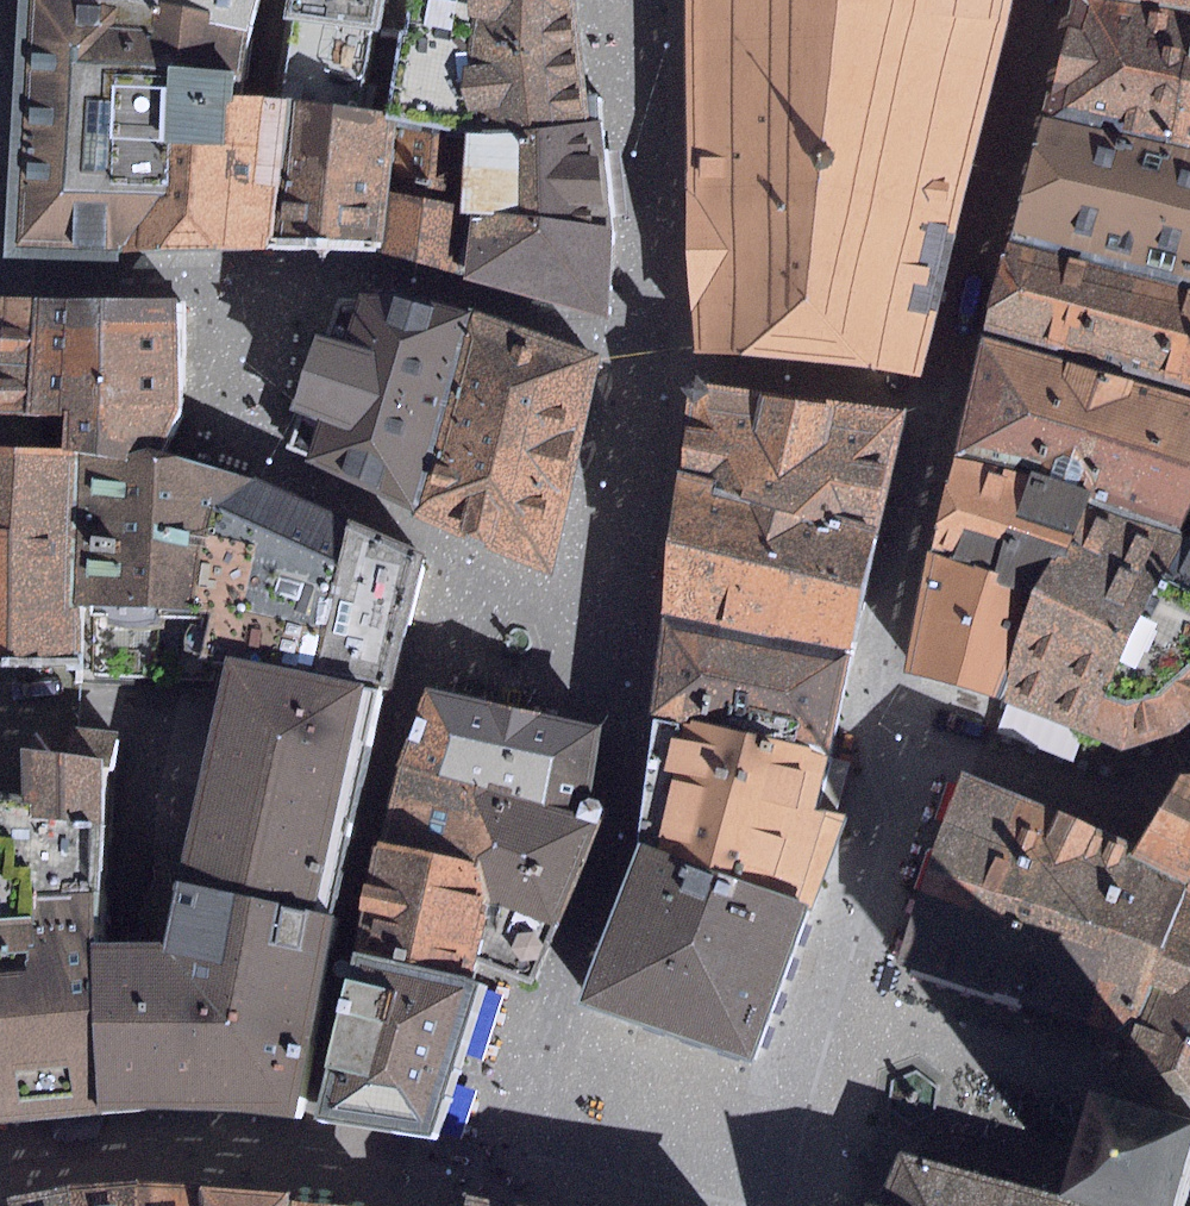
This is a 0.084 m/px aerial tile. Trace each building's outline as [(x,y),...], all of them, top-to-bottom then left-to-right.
[(93,0),(30,0),(3,260),(116,264),(117,250),(187,250),(224,249),(237,95),(254,34),(93,0)] [(254,34),(261,0),(93,0),(254,34)] [(283,18),(293,17),(281,96),(268,249),(357,252),(383,250),(399,119),(385,117),(409,0),(286,0),(283,18)] [(385,117),(399,119),(469,132),(593,122),(576,0),(409,0),(385,117)] [(695,353),(928,368),(1009,0),(689,0),(695,353)] [(1049,113),(1189,142),(1189,0),(1073,0),(1049,113)] [(262,97),(237,95),(224,249),(251,250),(268,249),(281,96),(262,97)] [(1049,113),(1010,241),(1189,284),(1189,142),(1049,113)] [(460,214),(469,132),(399,119),(383,250),(463,275),(470,215),(460,214)] [(601,120),(593,122),(469,132),(460,214),(470,215),(494,216),(494,213),(610,226),(601,120)] [(607,319),(610,226),(494,213),(494,216),(470,215),(463,275),(462,280),(607,319)] [(1010,241),(984,331),(1189,392),(1189,284),(1010,241)] [(407,298),(333,297),(289,449),(410,513),(474,314),(407,298)] [(0,298),(0,448),(75,453),(73,516),(146,524),(154,457),(165,458),(189,415),(187,301),(15,298),(0,298)] [(600,356),(474,314),(410,513),(468,540),(549,573),(600,356)] [(956,458),(1119,513),(1181,530),(1189,509),(1189,392),(984,331),(956,458)] [(693,378),(681,473),(882,518),(906,413),(693,378)] [(82,658),(82,604),(69,605),(73,516),(75,453),(0,448),(0,657),(82,658)] [(285,493),(165,458),(154,457),(146,524),(73,516),(69,605),(82,604),(82,658),(83,673),(211,679),(213,655),(224,657),(317,676),(347,521),(285,493)] [(903,671),(1048,718),(1119,513),(956,458),(931,553),(927,552),(903,671)] [(681,473),(669,541),(866,589),(882,518),(681,473)] [(1048,718),(1124,749),(1168,734),(1189,719),(1189,535),(1181,530),(1119,513),(1048,718)] [(422,555),(347,521),(317,676),(375,688),(422,555)] [(851,652),(866,589),(669,541),(663,614),(851,652)] [(851,652),(663,614),(648,719),(827,757),(851,652)] [(296,1120),(333,916),(375,688),(317,676),(224,657),(166,940),(97,945),(103,1115),(211,1108),(296,1120)] [(434,696),(411,773),(608,811),(606,733),(434,696)] [(827,757),(648,719),(642,779),(635,844),(810,907),(828,863),(843,816),(814,811),(827,757)] [(11,838),(10,867),(31,869),(32,899),(98,898),(103,758),(19,747),(21,794),(0,792),(0,837),(11,838)] [(361,982),(489,989),(517,995),(540,989),(608,811),(411,773),(361,982)] [(939,837),(927,870),(1158,952),(1188,888),(1134,855),(1139,846),(964,773),(939,837)] [(1180,774),(1139,846),(1134,855),(1188,888),(1189,889),(1189,774),(1180,774)] [(103,1115),(97,945),(98,898),(32,899),(31,869),(10,867),(11,838),(0,837),(0,1125),(103,1115)] [(810,907),(635,844),(580,1001),(751,1062),(810,907)] [(909,924),(897,962),(1107,1031),(1158,952),(927,870),(909,924)] [(1105,1069),(1115,1069),(1189,1098),(1189,889),(1188,888),(1158,952),(1107,1031),(1098,1037),(1089,1047),(1091,1063),(1105,1069)] [(361,982),(332,1119),(440,1141),(489,989),(361,982)] [(1101,1103),(1075,1202),(904,1159),(877,1205),(875,1205),(1189,1205),(1189,1126),(1101,1103)] [(6,1194),(9,1205),(141,1205),(140,1183),(6,1194)] [(140,1183),(141,1205),(288,1205),(288,1202),(292,1192),(140,1183)] [(468,1196),(441,1205),(466,1205),(468,1196)] [(468,1196),(466,1205),(513,1205),(468,1196)]
